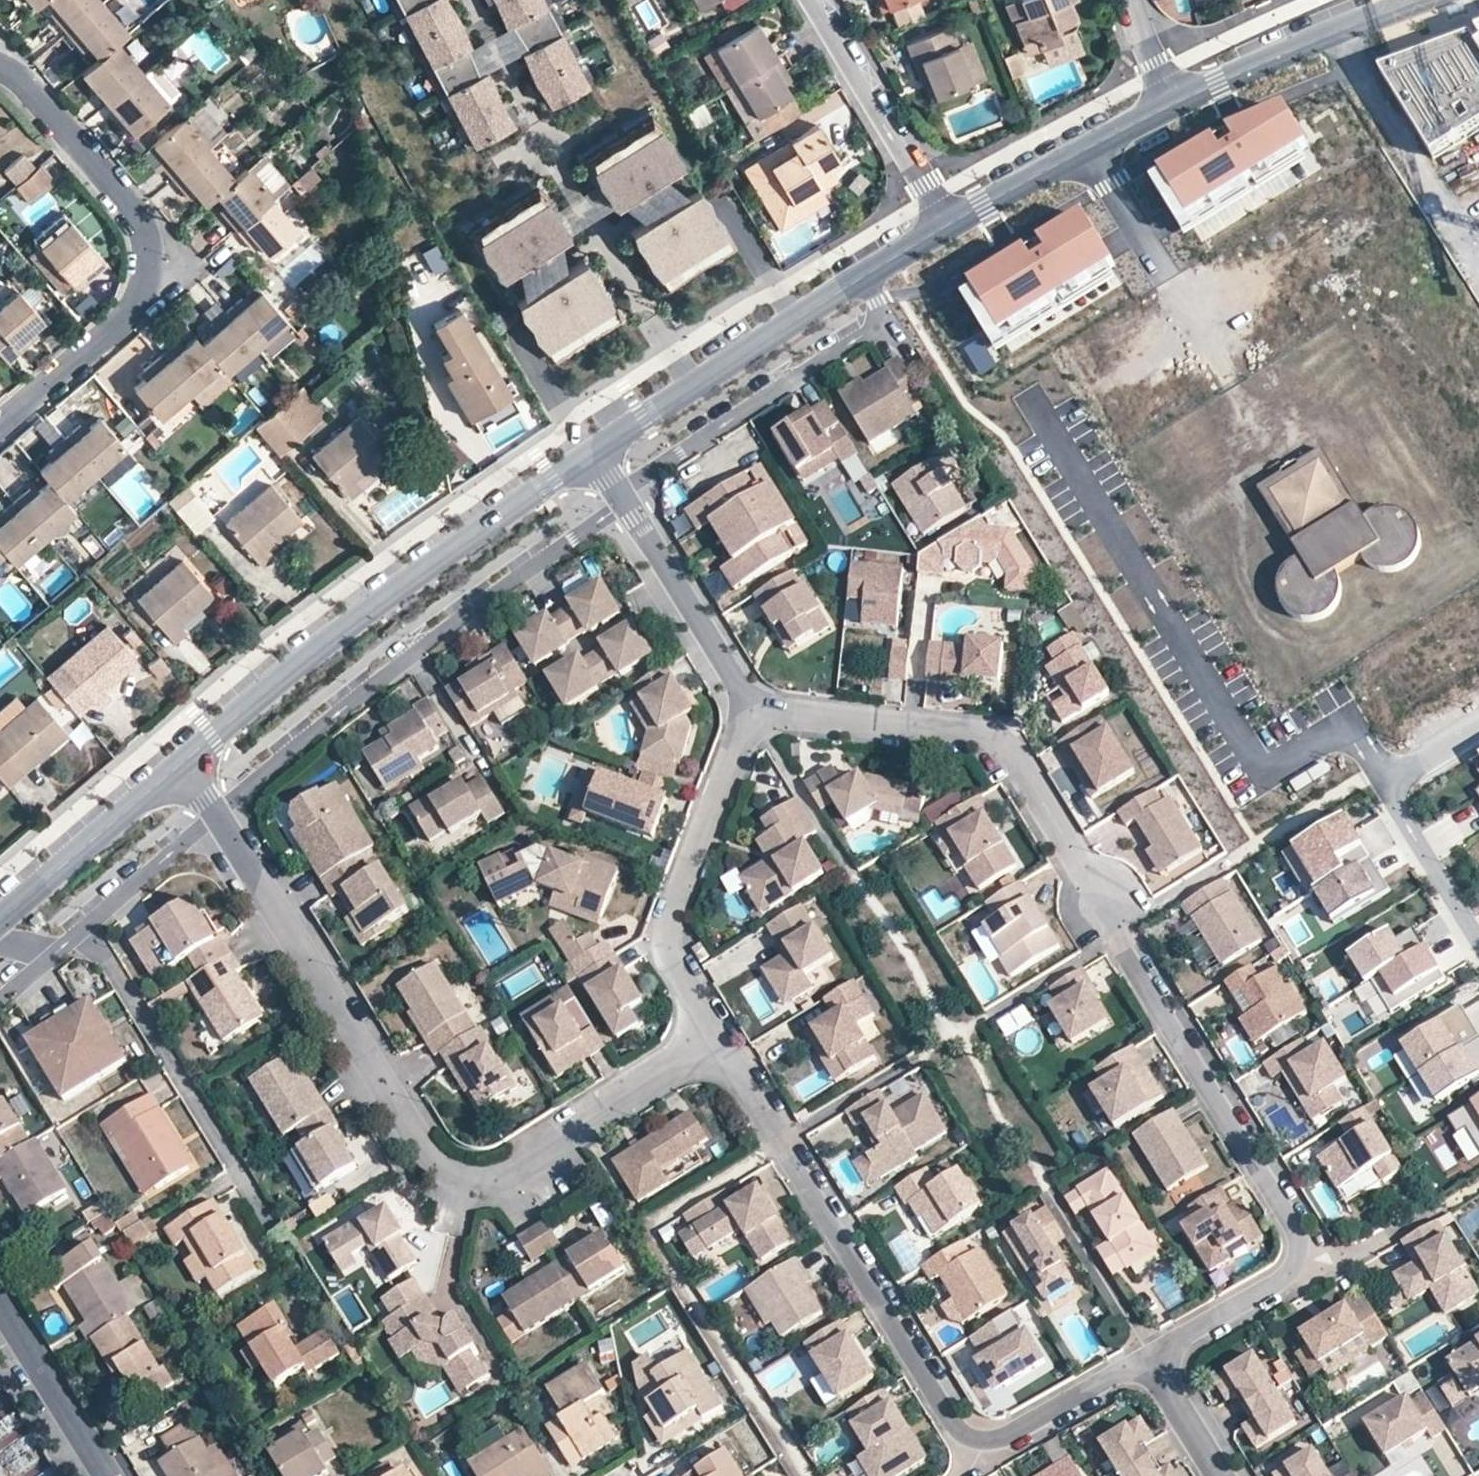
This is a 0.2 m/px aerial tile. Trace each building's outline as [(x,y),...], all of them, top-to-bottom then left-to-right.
[(66,26),(97,0),(55,0),(59,5),(53,10),(66,26)] [(98,51),(115,36),(126,27),(103,0),(97,0),(66,26),(79,42),(86,36),(98,51)] [(236,10),(254,0),(231,0),(236,10)] [(403,12),(426,0),(396,0),(403,12)] [(446,0),(426,0),(403,12),(416,38),(457,17),(446,0)] [(543,0),(493,0),(504,26),(510,23),(545,5),(543,0)] [(699,10),(716,0),(693,0),(699,10)] [(887,1),(895,20),(921,9),(918,0),(887,0),(887,1)] [(1026,55),(1059,41),(1054,28),(1075,18),(1068,0),(1019,0),(1025,16),(1012,22),(1026,55)] [(559,32),(545,5),(510,23),(526,49),(559,32)] [(469,45),(457,17),(416,38),(430,65),(466,47),(469,45)] [(774,58),(754,22),(715,47),(704,54),(725,88),(735,81),(769,61),(774,58)] [(931,81),(936,93),(985,73),(970,35),(948,44),(940,26),(907,39),(925,83),(931,81)] [(532,79),(573,58),(559,32),(526,49),(521,52),(532,79)] [(646,41),(654,55),(667,46),(658,33),(646,41)] [(98,51),(87,60),(100,76),(94,81),(107,96),(141,66),(115,36),(98,51)] [(1379,76),(1432,163),(1478,134),(1478,39),(1379,76)] [(477,75),(466,47),(430,65),(445,92),(477,75)] [(1002,57),(1010,77),(1021,72),(1013,53),(1002,57)] [(587,84),(573,58),(532,79),(548,105),(587,84)] [(178,88),(153,59),(143,68),(168,97),(178,88)] [(81,65),(94,81),(100,76),(87,60),(81,65)] [(735,81),(767,131),(799,112),(769,61),(735,81)] [(141,66),(107,96),(120,112),(126,106),(139,121),(168,97),(143,68),(141,66)] [(497,98),(485,71),(477,75),(445,92),(458,118),(497,98)] [(648,84),(656,98),(663,94),(655,80),(648,84)] [(735,81),(725,88),(755,138),(767,131),(735,81)] [(513,123),(497,98),(458,118),(472,145),(513,123)] [(686,107),(694,124),(709,118),(702,101),(686,107)] [(224,133),(198,102),(181,117),(207,148),(214,142),(224,133)] [(126,106),(120,112),(133,127),(139,121),(126,106)] [(1310,149),(1288,113),(1231,136),(1161,178),(1188,224),(1191,222),(1302,154),(1310,149)] [(732,245),(651,115),(583,158),(613,204),(628,194),(630,197),(636,200),(642,209),(642,216),(644,219),(628,229),(665,287),(732,245)] [(181,117),(152,142),(165,158),(158,162),(162,166),(172,178),(207,148),(181,117)] [(741,169),(777,229),(825,202),(812,180),(837,165),(813,125),(789,140),(774,148),(741,169)] [(162,166),(158,162),(165,158),(152,142),(140,152),(156,171),(162,166)] [(214,142),(207,148),(223,167),(231,160),(214,142)] [(191,188),(204,203),(216,193),(233,179),(223,167),(207,148),(172,178),(185,194),(191,188)] [(287,185),(261,154),(245,168),(270,199),(287,185)] [(1302,154),(1191,222),(1195,230),(1306,161),(1302,154)] [(1,171),(14,186),(29,172),(33,169),(20,155),(1,171)] [(33,169),(29,172),(44,190),(53,183),(38,164),(33,169)] [(221,213),(235,229),(270,199),(245,168),(233,179),(216,193),(227,207),(221,213)] [(28,205),(44,190),(29,172),(14,186),(13,187),(28,205)] [(552,253),(552,246),(550,243),(566,233),(537,187),(470,229),(551,359),(618,317),(581,258),(565,268),(564,265),(558,262),(552,253)] [(255,239),(267,253),(296,228),(270,199),(235,229),(249,244),(255,239)] [(98,255),(63,212),(33,237),(47,254),(37,263),(59,289),(69,280),(75,287),(90,274),(84,267),(98,255)] [(1115,269),(1085,220),(971,291),(1001,339),(1011,333),(1111,272),(1115,269)] [(1111,272),(1011,333),(1015,341),(1115,279),(1111,272)] [(18,292),(29,305),(40,296),(29,282),(18,292)] [(246,303),(260,291),(256,286),(243,298),(246,303)] [(4,361),(33,336),(28,331),(41,319),(29,305),(16,290),(0,304),(0,357),(4,361)] [(225,313),(254,347),(285,320),(260,291),(246,303),(243,298),(225,313)] [(511,396),(460,310),(434,325),(450,353),(442,358),(452,376),(446,379),(469,420),(511,396)] [(199,342),(224,372),(254,347),(225,313),(212,325),(215,329),(199,342)] [(197,404),(198,405),(230,378),(224,372),(199,342),(194,336),(180,348),(176,343),(158,359),(197,404)] [(911,406),(924,398),(899,357),(885,366),(888,372),(866,385),(842,399),(870,443),(917,414),(911,406)] [(161,415),(170,426),(197,404),(158,359),(144,370),(149,376),(133,389),(157,418),(161,415)] [(842,399),(866,385),(862,380),(839,394),(842,399)] [(277,455),(323,415),(300,386),(292,392),(263,418),(252,426),(277,455)] [(843,464),(858,455),(826,404),(777,435),(797,468),(813,459),(815,463),(835,451),(841,460),(843,464)] [(310,456),(346,498),(359,487),(350,477),(374,457),(376,460),(386,451),(357,417),(310,456)] [(63,439),(93,474),(123,447),(99,419),(85,430),(81,424),(63,439)] [(465,460),(441,436),(434,441),(437,452),(442,475),(465,460)] [(47,482),(63,500),(93,474),(63,439),(49,451),(54,457),(38,471),(47,482)] [(413,459),(419,467),(437,452),(434,441),(413,459)] [(1322,450),(1309,457),(1298,464),(1300,467),(1285,476),(1283,473),(1258,488),(1301,558),(1298,560),(1295,561),(1291,565),(1287,569),(1283,574),(1281,583),(1280,589),(1282,596),(1284,602),(1288,608),(1294,613),(1299,617),(1305,618),(1311,619),(1317,619),(1323,618),(1328,615),(1332,612),(1335,608),(1339,605),(1341,598),(1343,592),(1343,585),(1342,578),(1340,573),(1338,569),(1335,567),(1357,553),(1359,556),(1362,560),(1366,564),(1370,568),(1375,571),(1379,572),(1382,573),(1385,573),(1389,573),(1394,572),(1399,570),(1404,567),(1408,564),(1412,559),(1416,554),(1418,545),(1417,539),(1417,534),(1414,526),(1410,521),(1406,517),(1403,514),(1399,512),(1393,511),(1388,510),(1384,510),(1379,511),(1374,512),(1370,514),(1367,516),(1365,518),(1322,450)] [(806,481),(841,460),(835,451),(815,463),(813,459),(797,468),(806,481)] [(950,453),(895,486),(926,534),(968,508),(958,492),(953,495),(951,491),(955,487),(947,475),(959,468),(950,453)] [(411,473),(419,467),(410,455),(402,462),(411,473)] [(359,487),(382,467),(376,460),(374,457),(350,477),(359,487)] [(762,471),(696,511),(708,532),(721,524),(728,520),(750,555),(743,559),(730,566),(743,586),(808,546),(800,533),(787,541),(783,534),(796,526),(774,491),(761,498),(758,491),(770,485),(762,471)] [(12,502),(42,537),(72,510),(63,500),(47,482),(34,494),(29,487),(12,502)] [(195,497),(185,485),(165,502),(175,514),(195,497)] [(225,524),(259,565),(272,554),(263,544),(286,525),(288,528),(298,520),(270,485),(225,524)] [(774,491),(770,485),(758,491),(761,498),(774,491)] [(195,497),(175,514),(194,537),(214,519),(195,497)] [(13,562),(42,537),(12,502),(0,512),(0,519),(2,521),(0,523),(0,547),(3,551),(13,562)] [(703,535),(708,532),(696,511),(690,515),(703,535)] [(743,559),(750,555),(728,520),(721,524),(743,559)] [(973,575),(982,571),(984,561),(993,562),(1000,563),(1011,577),(1009,590),(1032,592),(1036,568),(1011,529),(984,529),(978,520),(920,556),(918,573),(943,576),(945,560),(957,561),(956,567),(964,575),(973,575)] [(796,526),(783,534),(787,541),(800,533),(796,526)] [(137,599),(171,641),(184,630),(175,621),(199,600),(201,604),(211,595),(183,561),(137,599)] [(993,562),(984,561),(982,571),(993,567),(993,562)] [(737,590),(743,586),(730,566),(725,570),(737,590)] [(904,573),(852,567),(848,600),(863,602),(862,625),(898,629),(904,573)] [(800,590),(790,574),(760,593),(770,609),(767,611),(778,628),(785,624),(799,644),(829,626),(804,588),(800,590)] [(528,631),(516,638),(528,658),(539,653),(546,664),(552,660),(551,656),(557,652),(559,655),(562,653),(566,645),(564,640),(575,634),(577,637),(589,638),(594,634),(591,631),(599,627),(601,630),(608,626),(601,615),(612,608),(599,587),(586,595),(569,606),(571,610),(549,624),(547,620),(528,631)] [(569,606),(586,595),(583,591),(566,601),(569,606)] [(757,595),(767,611),(770,609),(760,593),(757,595)] [(619,619),(612,608),(601,615),(608,626),(619,619)] [(528,631),(547,620),(544,615),(526,626),(528,631)] [(790,649),(799,644),(785,624),(778,628),(790,649)] [(90,700),(95,706),(109,695),(100,685),(122,666),(124,669),(134,660),(106,627),(61,665),(90,700)] [(123,635),(134,647),(140,642),(129,629),(123,635)] [(627,632),(617,638),(624,649),(634,643),(627,632)] [(969,633),(969,643),(1005,647),(1005,637),(969,633)] [(1111,693),(1074,634),(1049,649),(1057,663),(1063,660),(1075,681),(1070,684),(1061,689),(1068,700),(1055,708),(1064,723),(1111,693)] [(562,688),(552,694),(564,713),(576,706),(593,695),(591,691),(613,677),(616,681),(632,670),(646,662),(634,643),(624,649),(617,638),(609,642),(612,647),(604,651),(602,647),(598,649),(592,660),(595,664),(583,670),(581,668),(571,666),(567,668),(570,673),(563,677),(560,672),(554,676),(562,688)] [(609,642),(602,647),(604,651),(612,647),(609,642)] [(926,683),(967,687),(968,679),(978,680),(978,681),(1001,683),(1005,647),(969,643),(968,650),(930,646),(926,683)] [(471,675),(446,691),(469,728),(518,697),(515,692),(529,684),(505,646),(492,654),(496,660),(471,675)] [(889,680),(906,682),(909,652),(893,650),(889,680)] [(536,669),(546,664),(539,653),(528,658),(536,669)] [(496,660),(492,654),(468,669),(471,675),(496,660)] [(170,669),(159,656),(148,665),(159,678),(170,669)] [(1057,663),(1070,684),(1075,681),(1063,660),(1057,663)] [(90,700),(61,665),(59,664),(44,677),(73,713),(90,700)] [(679,690),(665,667),(629,689),(634,698),(638,695),(641,701),(637,703),(646,717),(650,716),(659,731),(652,758),(679,766),(690,728),(684,719),(693,713),(682,696),(676,700),(672,694),(679,690)] [(567,668),(560,672),(563,677),(570,673),(567,668)] [(632,670),(616,681),(618,686),(635,675),(632,670)] [(544,681),(552,694),(562,688),(554,676),(544,681)] [(978,681),(978,680),(968,679),(967,687),(976,688),(978,681)] [(1048,697),(1055,708),(1068,700),(1061,689),(1048,697)] [(682,696),(679,690),(672,694),(676,700),(682,696)] [(593,695),(576,706),(578,711),(596,699),(593,695)] [(0,711),(0,780),(4,785),(30,762),(27,759),(52,737),(56,741),(65,733),(36,699),(24,709),(15,698),(0,711)] [(435,740),(448,732),(428,701),(412,710),(415,714),(387,731),(391,737),(363,754),(383,784),(419,761),(440,748),(435,740)] [(640,755),(652,758),(659,731),(650,716),(646,717),(637,703),(631,706),(647,733),(640,755)] [(492,716),(479,723),(492,747),(505,740),(492,716)] [(1135,772),(1101,717),(1058,743),(1067,756),(1074,752),(1090,778),(1083,782),(1093,798),(1135,772)] [(379,736),(383,742),(391,737),(387,731),(379,736)] [(419,761),(383,784),(388,793),(424,771),(419,761)] [(833,765),(805,781),(821,807),(835,799),(849,821),(873,806),(881,801),(903,807),(908,784),(908,783),(869,774),(863,778),(859,773),(854,776),(844,782),(841,777),(833,765)] [(851,771),(841,777),(844,782),(854,776),(851,771)] [(585,827),(589,815),(603,777),(593,773),(574,823),(585,827)] [(654,839),(673,785),(647,775),(641,791),(603,777),(589,815),(654,839)] [(463,785),(447,795),(447,796),(431,805),(429,801),(411,813),(431,845),(448,834),(451,838),(482,818),(487,827),(504,816),(483,781),(466,790),(463,785)] [(375,848),(336,784),(323,793),(321,790),(295,806),(293,820),(298,829),(300,831),(309,832),(315,843),(305,849),(323,880),(354,861),(375,848)] [(908,784),(903,807),(920,810),(925,788),(908,784)] [(1165,803),(1156,789),(1120,812),(1128,826),(1138,820),(1170,870),(1204,849),(1172,798),(1165,803)] [(445,792),(429,801),(431,805),(447,796),(447,795),(445,792)] [(991,813),(980,797),(937,823),(948,840),(953,838),(970,865),(966,867),(980,889),(1018,866),(1004,844),(999,847),(994,839),(999,836),(986,816),(991,813)] [(772,833),(765,838),(776,857),(770,861),(740,880),(752,899),(765,903),(769,909),(824,875),(803,841),(817,832),(797,800),(783,809),(791,822),(772,833)] [(901,813),(903,807),(881,801),(873,806),(901,813)] [(765,820),(772,833),(791,822),(783,809),(765,820)] [(1317,885),(1366,855),(1358,842),(1356,844),(1350,834),(1352,833),(1340,813),(1296,840),(1313,869),(1309,871),(1317,885)] [(294,830),(305,849),(315,843),(309,832),(300,831),(298,829),(294,830)] [(1004,844),(999,836),(994,839),(999,847),(1004,844)] [(758,842),(770,861),(776,857),(765,838),(758,842)] [(1164,874),(1170,870),(1155,848),(1149,852),(1164,874)] [(539,887),(544,889),(556,858),(539,851),(516,862),(519,871),(510,875),(502,860),(481,870),(499,907),(539,887)] [(512,855),(502,860),(510,875),(519,871),(516,862),(512,855)] [(1373,867),(1366,855),(1317,885),(1311,889),(1320,904),(1328,898),(1339,915),(1386,887),(1377,872),(1372,876),(1368,870),(1373,867)] [(594,864),(591,871),(582,867),(556,858),(544,889),(557,894),(580,902),(577,911),(601,920),(618,877),(619,873),(594,864)] [(353,917),(366,937),(389,924),(409,912),(381,868),(365,879),(354,861),(323,880),(322,881),(333,899),(339,895),(345,891),(359,914),(353,917)] [(584,861),(582,867),(591,871),(594,864),(584,861)] [(1377,872),(1373,867),(1368,870),(1372,876),(1377,872)] [(1018,884),(1013,876),(1002,882),(1007,891),(1018,884)] [(1041,914),(1021,882),(1018,884),(1007,891),(987,903),(997,920),(985,927),(1004,957),(1000,959),(1011,977),(1061,947),(1050,929),(1045,931),(1037,917),(1041,914)] [(1260,944),(1221,882),(1182,906),(1220,968),(1260,944)] [(359,914),(345,891),(339,895),(353,917),(359,914)] [(599,927),(601,920),(577,911),(580,902),(557,894),(551,909),(599,927)] [(1328,898),(1320,904),(1330,921),(1339,915),(1328,898)] [(761,914),(769,909),(765,903),(752,899),(761,914)] [(190,957),(200,974),(204,972),(232,955),(233,954),(223,937),(218,940),(192,900),(155,923),(157,929),(132,943),(154,979),(190,957)] [(834,958),(803,906),(769,927),(783,949),(788,946),(791,953),(787,956),(772,965),(794,1001),(815,989),(806,975),(834,958)] [(1050,929),(1041,914),(1037,917),(1045,931),(1050,929)] [(366,937),(353,917),(346,922),(363,948),(392,929),(389,924),(366,937)] [(552,934),(573,966),(599,949),(591,936),(579,944),(566,925),(552,934)] [(985,927),(973,934),(991,964),(1000,959),(1004,957),(985,927)] [(1391,935),(1356,956),(1373,984),(1427,951),(1415,932),(1403,939),(1404,942),(1398,946),(1391,935)] [(702,943),(692,948),(702,965),(712,960),(702,943)] [(573,966),(581,979),(615,957),(608,944),(599,949),(573,966)] [(787,956),(791,953),(788,946),(783,949),(787,956)] [(1427,951),(1373,984),(1393,1015),(1446,983),(1427,951)] [(206,1012),(225,1041),(259,1020),(245,997),(250,994),(237,973),(241,970),(232,955),(204,972),(200,974),(188,982),(206,1012)] [(1356,956),(1351,959),(1368,987),(1373,984),(1356,956)] [(624,972),(615,957),(581,979),(619,1040),(639,1027),(631,1013),(645,1005),(629,979),(623,982),(619,975),(624,972)] [(426,1039),(437,1057),(442,1054),(480,1031),(437,962),(399,987),(414,1012),(430,1037),(426,1039)] [(786,1006),(794,1001),(772,965),(764,970),(786,1006)] [(1306,1016),(1277,970),(1259,982),(1252,969),(1225,984),(1233,999),(1242,994),(1255,1014),(1246,1019),(1261,1044),(1306,1016)] [(1096,1004),(1087,990),(1093,987),(1083,971),(1051,990),(1060,1005),(1053,1011),(1073,1045),(1108,1024),(1096,1004)] [(629,979),(624,972),(619,975),(623,982),(629,979)] [(877,1017),(855,983),(826,1001),(837,1018),(815,1031),(834,1063),(840,1061),(850,1076),(876,1059),(858,1028),(877,1017)] [(1101,1001),(1093,987),(1087,990),(1096,1004),(1101,1001)] [(573,992),(553,1004),(560,1015),(579,1003),(573,992)] [(245,997),(259,1020),(265,1016),(250,994),(245,997)] [(591,1060),(608,1050),(579,1003),(560,1015),(553,1004),(524,1021),(561,1080),(580,1067),(576,1061),(586,1054),(591,1060)] [(27,1043),(63,1102),(127,1063),(90,1004),(72,1015),(67,1008),(42,1024),(46,1031),(27,1043)] [(1478,1038),(1478,1034),(1461,1005),(1438,1019),(1440,1022),(1428,1029),(1426,1027),(1404,1040),(1424,1072),(1478,1038)] [(411,1014),(426,1039),(430,1037),(414,1012),(411,1014)] [(1261,1044),(1246,1019),(1239,1023),(1255,1047),(1261,1044)] [(1438,1019),(1426,1027),(1428,1029),(1440,1022),(1438,1019)] [(471,1091),(482,1108),(520,1085),(484,1028),(480,1031),(442,1054),(460,1083),(465,1080),(471,1091)] [(838,1083),(850,1076),(840,1061),(834,1063),(815,1031),(809,1035),(838,1083)] [(1424,1072),(1442,1100),(1478,1077),(1478,1038),(1424,1072)] [(1420,1075),(1424,1072),(1404,1040),(1400,1043),(1420,1075)] [(1347,1083),(1326,1049),(1312,1057),(1303,1042),(1264,1067),(1263,1067),(1264,1068),(1273,1083),(1283,1077),(1288,1074),(1298,1090),(1301,1087),(1307,1097),(1298,1102),(1313,1126),(1343,1108),(1333,1092),(1347,1083)] [(1143,1064),(1134,1049),(1097,1072),(1105,1086),(1086,1097),(1097,1117),(1105,1112),(1115,1129),(1164,1099),(1148,1073),(1144,1075),(1139,1066),(1143,1064)] [(580,1067),(591,1060),(586,1054),(576,1061),(580,1067)] [(250,1081),(283,1137),(303,1125),(327,1111),(317,1096),(311,1100),(300,1080),(287,1059),(250,1081)] [(1148,1073),(1143,1064),(1139,1066),(1144,1075),(1148,1073)] [(1442,1100),(1424,1072),(1420,1075),(1438,1103),(1442,1100)] [(1307,1097),(1301,1087),(1298,1090),(1288,1074),(1283,1077),(1298,1102),(1307,1097)] [(300,1080),(311,1100),(317,1096),(306,1076),(300,1080)] [(465,1080),(460,1083),(467,1094),(471,1091),(465,1080)] [(856,1130),(862,1126),(867,1124),(883,1151),(879,1153),(868,1160),(881,1182),(918,1160),(913,1151),(945,1133),(923,1096),(891,1114),(878,1092),(845,1112),(856,1130)] [(1448,1115),(1458,1131),(1466,1126),(1478,1147),(1478,1096),(1448,1115)] [(121,1134),(155,1191),(187,1172),(171,1143),(176,1140),(150,1097),(102,1126),(111,1141),(121,1134)] [(30,1142),(4,1099),(0,1101),(0,1161),(30,1142)] [(327,1111),(303,1125),(313,1144),(308,1147),(331,1183),(355,1169),(333,1132),(338,1128),(327,1111)] [(1401,1174),(1363,1112),(1339,1126),(1349,1142),(1351,1146),(1345,1150),(1342,1146),(1318,1161),(1337,1193),(1374,1170),(1383,1185),(1401,1174)] [(1195,1148),(1173,1113),(1133,1138),(1167,1193),(1207,1169),(1200,1157),(1194,1157),(1191,1150),(1195,1148)] [(694,1114),(615,1161),(639,1202),(670,1183),(662,1170),(695,1150),(710,1141),(694,1114)] [(883,1151),(867,1124),(862,1126),(879,1153),(883,1151)] [(155,1191),(121,1134),(115,1138),(131,1164),(127,1166),(145,1196),(155,1191)] [(26,1214),(65,1191),(34,1139),(30,1142),(0,1161),(0,1179),(3,1177),(26,1214)] [(171,1143),(187,1172),(193,1168),(176,1140),(171,1143)] [(1351,1146),(1349,1142),(1342,1146),(1345,1150),(1351,1146)] [(321,1188),(331,1183),(308,1147),(299,1152),(321,1188)] [(1200,1157),(1195,1148),(1191,1150),(1194,1157),(1200,1157)] [(695,1150),(662,1170),(670,1183),(703,1163),(695,1150)] [(881,1182),(868,1160),(855,1168),(868,1190),(881,1182)] [(959,1172),(936,1186),(926,1170),(893,1190),(904,1206),(908,1205),(917,1221),(922,1218),(929,1213),(941,1233),(981,1209),(959,1172)] [(1383,1185),(1374,1170),(1337,1193),(1346,1207),(1383,1185)] [(1157,1253),(1108,1173),(1076,1192),(1077,1193),(1064,1201),(1075,1218),(1088,1210),(1094,1221),(1098,1218),(1103,1226),(1099,1228),(1109,1245),(1096,1252),(1112,1278),(1125,1271),(1126,1273),(1157,1253)] [(732,1204),(723,1190),(683,1215),(691,1229),(694,1228),(706,1247),(706,1248),(740,1227),(760,1260),(790,1242),(766,1203),(762,1206),(759,1200),(763,1197),(757,1188),(732,1204)] [(1231,1209),(1220,1191),(1188,1211),(1196,1223),(1183,1231),(1209,1274),(1229,1262),(1224,1253),(1221,1249),(1240,1238),(1243,1242),(1258,1232),(1246,1214),(1243,1216),(1237,1206),(1231,1209)] [(330,1193),(311,1200),(316,1214),(335,1207),(330,1193)] [(207,1279),(216,1294),(256,1271),(234,1236),(230,1238),(225,1230),(230,1227),(212,1200),(166,1229),(177,1246),(183,1242),(207,1279)] [(104,1233),(115,1222),(96,1202),(84,1213),(104,1233)] [(1246,1214),(1240,1204),(1237,1206),(1243,1216),(1246,1214)] [(326,1241),(340,1265),(355,1256),(370,1247),(375,1244),(379,1253),(375,1255),(390,1279),(419,1262),(404,1237),(401,1239),(397,1231),(402,1227),(390,1206),(363,1222),(361,1220),(326,1241)] [(1064,1238),(1046,1209),(1003,1235),(1043,1300),(1072,1283),(1056,1256),(1050,1260),(1044,1251),(1064,1238)] [(115,1225),(121,1235),(126,1232),(142,1222),(136,1213),(115,1225)] [(941,1233),(929,1213),(922,1218),(934,1237),(941,1233)] [(1103,1226),(1098,1218),(1094,1221),(1099,1228),(1103,1226)] [(546,1256),(562,1246),(546,1221),(531,1230),(546,1256)] [(126,1232),(135,1246),(151,1236),(142,1222),(126,1232)] [(1477,1296),(1436,1223),(1400,1243),(1408,1259),(1415,1255),(1419,1262),(1412,1265),(1392,1277),(1406,1304),(1428,1292),(1439,1286),(1453,1311),(1477,1296)] [(225,1230),(230,1238),(234,1236),(230,1227),(225,1230)] [(402,1227),(397,1231),(401,1239),(404,1237),(407,1235),(402,1227)] [(706,1247),(694,1228),(691,1229),(678,1237),(691,1257),(706,1247)] [(535,1262),(546,1256),(531,1230),(520,1238),(535,1262)] [(1262,1239),(1258,1232),(1243,1242),(1247,1248),(1262,1239)] [(554,1267),(576,1304),(628,1271),(606,1235),(554,1267)] [(1243,1242),(1240,1238),(1221,1249),(1224,1253),(1243,1242)] [(207,1279),(183,1242),(177,1246),(199,1284),(207,1279)] [(1007,1298),(978,1251),(969,1256),(961,1243),(921,1267),(930,1281),(939,1276),(953,1299),(967,1322),(1007,1298)] [(78,1327),(87,1341),(90,1339),(127,1317),(135,1311),(93,1244),(45,1274),(55,1291),(65,1285),(87,1322),(78,1327)] [(375,1244),(370,1247),(375,1255),(379,1253),(375,1244)] [(1419,1262),(1415,1255),(1408,1259),(1412,1265),(1419,1262)] [(355,1256),(340,1265),(345,1273),(361,1263),(355,1256)] [(804,1275),(794,1258),(744,1289),(754,1306),(759,1303),(781,1336),(819,1313),(803,1285),(799,1278),(804,1275)] [(576,1304),(554,1267),(506,1298),(513,1310),(528,1333),(576,1304)] [(808,1282),(804,1275),(799,1278),(803,1285),(808,1282)] [(383,1300),(394,1317),(427,1296),(417,1279),(383,1300)] [(1453,1311),(1439,1286),(1428,1292),(1443,1317),(1453,1311)] [(1390,1337),(1362,1293),(1344,1305),(1346,1307),(1328,1319),(1330,1323),(1323,1327),(1321,1323),(1302,1335),(1310,1348),(1297,1355),(1311,1379),(1324,1371),(1321,1365),(1341,1353),(1349,1366),(1374,1351),(1372,1348),(1390,1337)] [(453,1363),(468,1388),(489,1375),(474,1349),(478,1347),(459,1316),(447,1322),(431,1318),(440,1312),(428,1295),(427,1296),(394,1317),(384,1323),(395,1340),(391,1342),(402,1359),(413,1352),(418,1360),(446,1368),(453,1363)] [(961,1326),(967,1322),(953,1299),(938,1308),(945,1320),(961,1326)] [(262,1365),(275,1385),(303,1368),(308,1374),(339,1354),(323,1330),(293,1349),(282,1331),(287,1327),(274,1306),(239,1328),(262,1365)] [(528,1333),(513,1310),(501,1318),(515,1341),(528,1333)] [(1042,1362),(1024,1332),(1011,1340),(1008,1336),(1020,1328),(1011,1312),(968,1338),(978,1355),(984,1351),(987,1355),(981,1359),(976,1362),(988,1382),(998,1376),(1003,1385),(1042,1362)] [(90,1339),(112,1375),(119,1371),(132,1390),(136,1388),(144,1401),(173,1383),(164,1368),(160,1371),(127,1317),(90,1339)] [(1330,1323),(1328,1319),(1321,1323),(1323,1327),(1330,1323)] [(857,1353),(838,1322),(802,1344),(836,1399),(872,1376),(861,1359),(856,1362),(852,1356),(857,1353)] [(262,1365),(239,1328),(230,1334),(254,1370),(262,1365)] [(346,1347),(359,1369),(368,1363),(355,1341),(346,1347)] [(1450,1363),(1465,1389),(1478,1381),(1478,1345),(1450,1363)] [(987,1355),(984,1351),(978,1355),(981,1359),(987,1355)] [(861,1359),(857,1353),(852,1356),(856,1362),(861,1359)] [(648,1357),(633,1367),(638,1388),(654,1415),(665,1434),(699,1413),(703,1420),(721,1409),(689,1355),(658,1373),(648,1357)] [(1296,1423),(1253,1355),(1214,1379),(1226,1401),(1235,1396),(1251,1420),(1242,1426),(1256,1447),(1296,1423)] [(547,1428),(572,1468),(617,1439),(604,1418),(612,1413),(601,1397),(605,1394),(588,1366),(547,1391),(563,1418),(547,1428)] [(1003,1385),(998,1376),(988,1382),(994,1391),(1003,1385)] [(1465,1389),(1470,1396),(1478,1391),(1478,1381),(1465,1389)] [(1456,1382),(1442,1391),(1453,1408),(1467,1399),(1456,1382)] [(881,1390),(844,1411),(852,1424),(850,1426),(866,1452),(872,1463),(862,1470),(866,1475),(893,1475),(922,1458),(908,1435),(904,1438),(901,1433),(905,1430),(881,1390)] [(1447,1429),(1427,1395),(1413,1404),(1409,1398),(1368,1424),(1388,1458),(1429,1431),(1433,1438),(1447,1429)] [(302,1417),(307,1425),(315,1420),(310,1411),(302,1417)] [(665,1434),(654,1415),(646,1420),(661,1446),(703,1420),(699,1413),(665,1434)] [(747,1417),(731,1426),(753,1464),(769,1455),(747,1417)] [(1143,1445),(1152,1439),(1139,1419),(1099,1443),(1120,1475),(1175,1475),(1168,1465),(1159,1470),(1143,1445)] [(167,1475),(237,1475),(218,1445),(208,1451),(200,1437),(197,1439),(186,1422),(160,1438),(171,1454),(158,1462),(167,1475)] [(284,1475),(325,1475),(329,1473),(324,1467),(336,1459),(318,1430),(306,1438),(298,1426),(265,1446),(284,1475)] [(524,1430),(507,1441),(499,1428),(462,1452),(477,1475),(553,1475),(524,1430)] [(1313,1450),(1273,1475),(1274,1475),(1329,1475),(1313,1450)] [(872,1463),(866,1452),(855,1458),(862,1470),(872,1463)] [(726,1454),(691,1475),(740,1475),(726,1454)] [(1068,1458),(1040,1475),(1079,1475),(1068,1458)]
